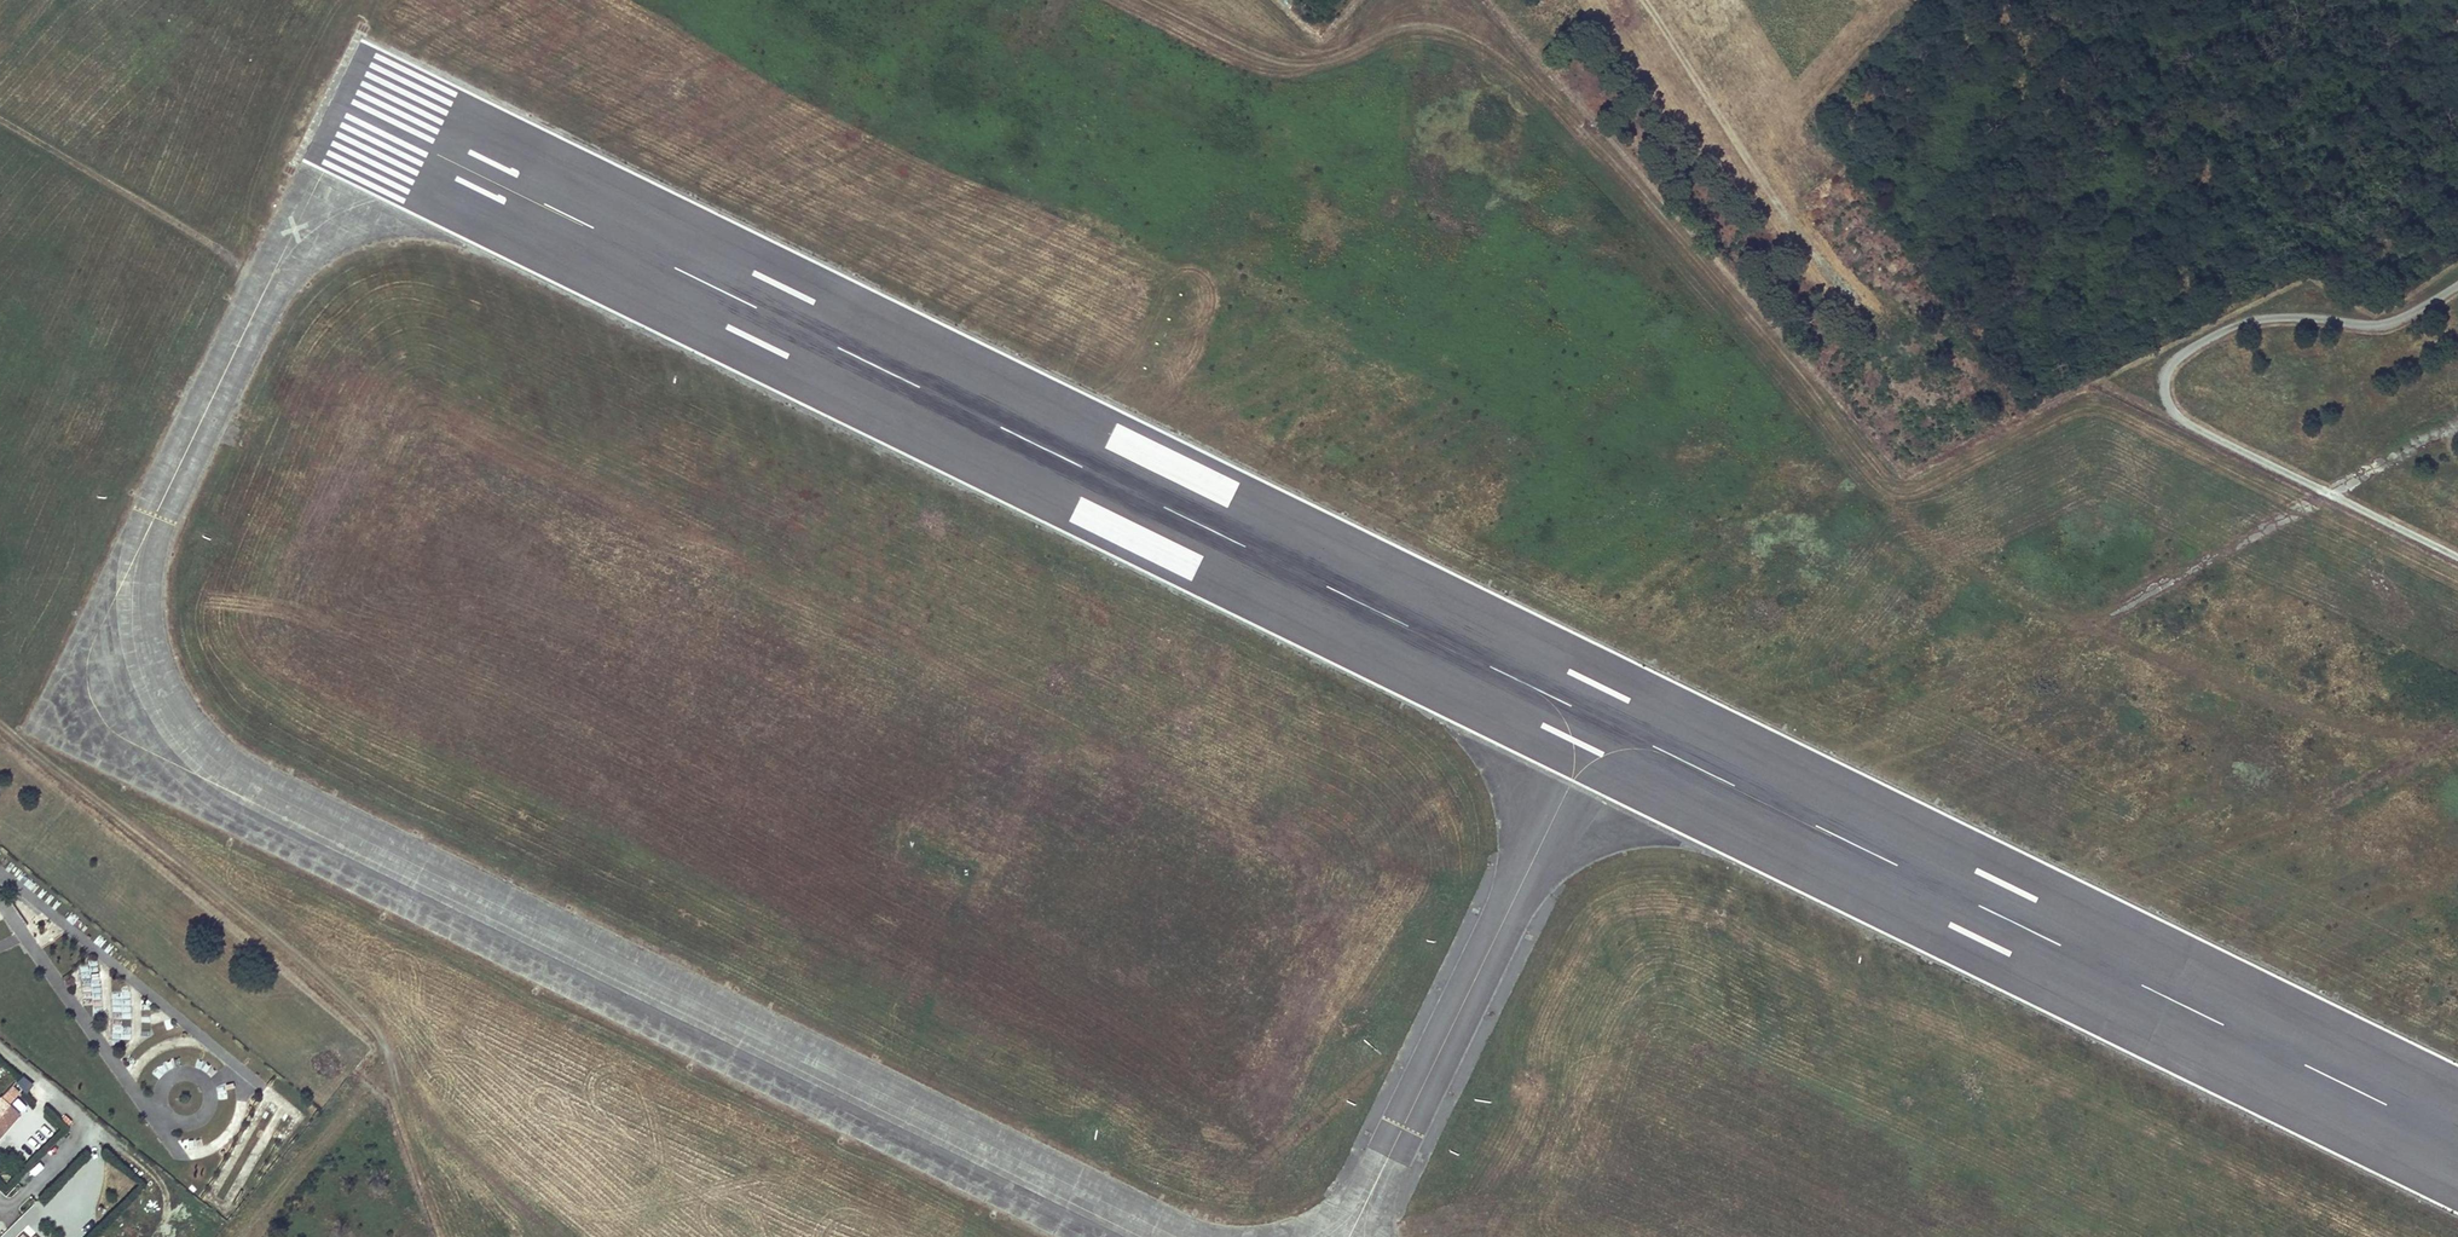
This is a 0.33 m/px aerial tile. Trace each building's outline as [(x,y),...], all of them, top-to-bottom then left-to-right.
[(26,1093),(33,1083),(21,1074),(14,1083),(26,1093)] [(10,1102),(19,1092),(10,1084),(2,1095),(10,1102)] [(19,1114),(0,1097),(0,1136),(19,1114)] [(45,1120),(56,1126),(60,1118),(49,1112),(45,1120)]
